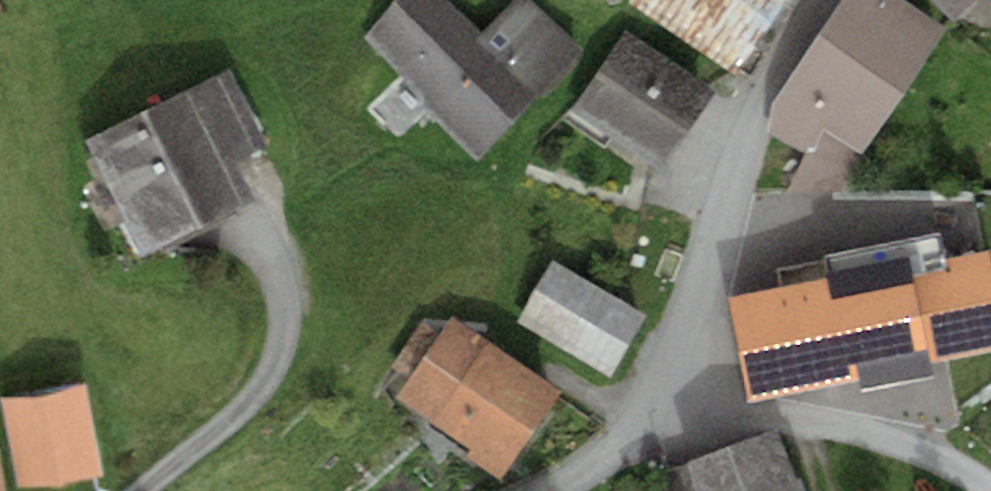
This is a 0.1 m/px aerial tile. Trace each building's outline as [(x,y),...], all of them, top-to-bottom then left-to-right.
[(446,0),(405,0),(364,41),(483,161),(582,63),(526,6),(489,43),(446,0)] [(633,22),(734,90),(795,0),(648,0),(633,22)] [(768,136),(814,165),(830,141),(865,163),(944,39),(898,10),(904,0),(855,0),(768,136)] [(953,27),(983,4),(990,14),(990,0),(932,0),(953,27)] [(716,105),(629,45),(575,122),(662,182),(716,105)] [(232,86),(105,140),(151,248),(249,206),(234,172),(263,159),(232,86)] [(896,279),(916,363),(990,345),(990,295),(982,258),(896,279)] [(644,323),(554,272),(518,334),(608,385),(644,323)] [(896,279),(733,316),(751,399),(916,363),(896,279)] [(457,325),(398,404),(504,481),(562,401),(457,325)] [(84,372),(0,387),(17,476),(100,461),(84,372)] [(0,438),(0,490),(13,490),(3,437),(0,438)] [(682,474),(688,490),(796,490),(779,441),(682,474)]
